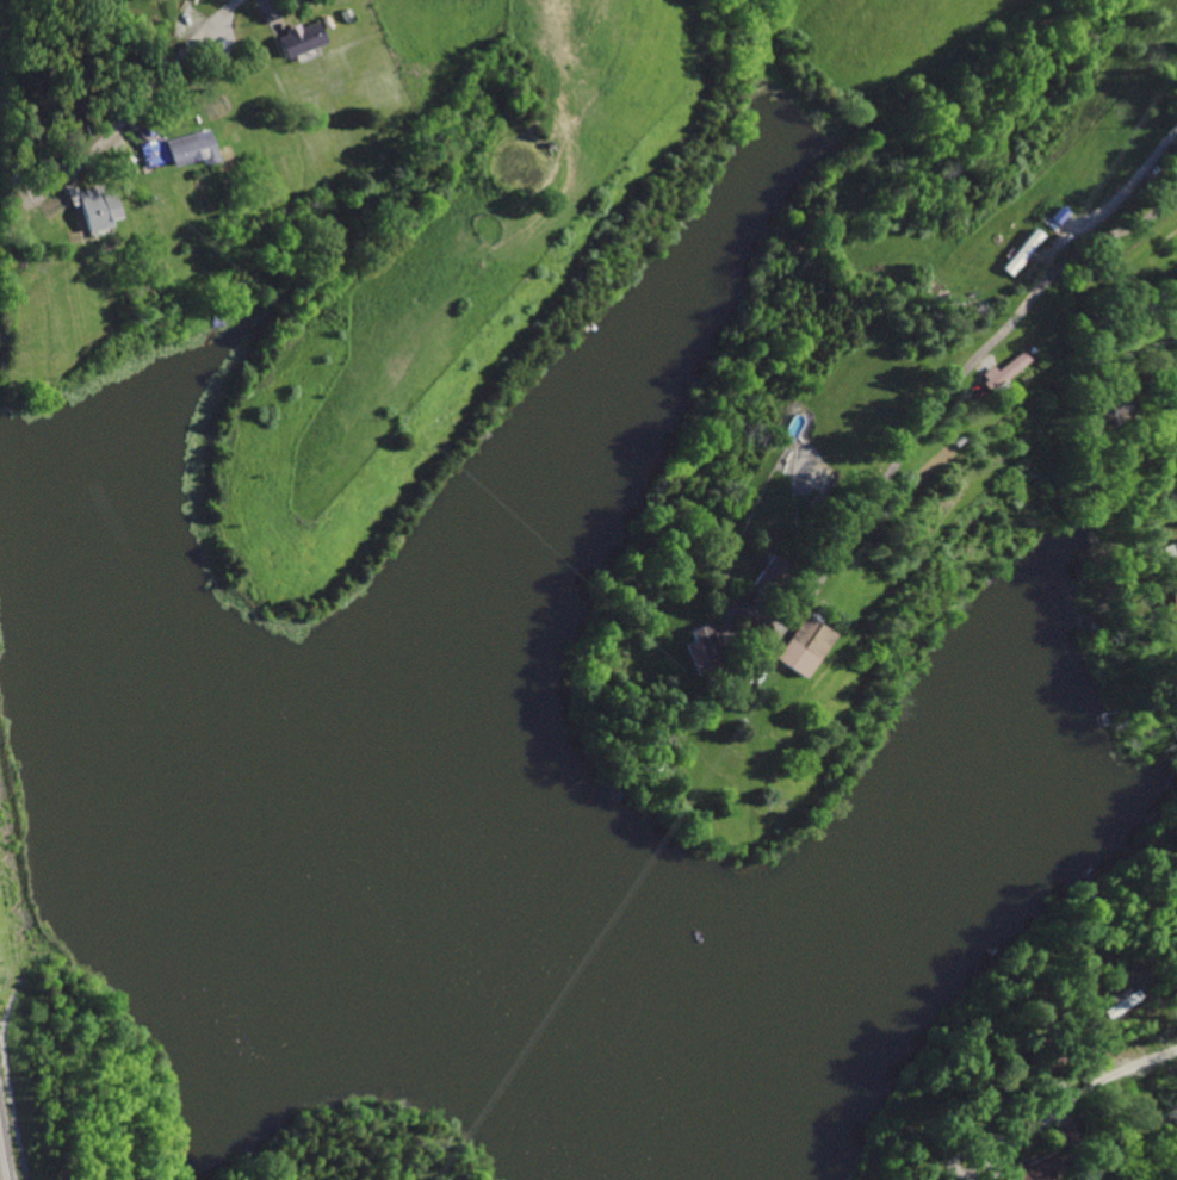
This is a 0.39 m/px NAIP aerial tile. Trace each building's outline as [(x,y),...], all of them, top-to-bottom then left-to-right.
[(294,29),(291,24),(278,29),(280,35),(269,40),(277,60),(318,43),(310,22),(294,29)] [(212,157),(205,130),(160,142),(167,168),(212,157)] [(80,232),(106,227),(105,220),(114,218),(109,190),(73,198),(80,232)] [(998,269),(1008,278),(1043,238),(1034,230),(998,269)] [(1023,363),(1017,353),(988,371),(985,367),(972,375),(982,390),(1023,363)] [(1168,587),(1168,614),(1176,614),(1176,587),(1168,587)] [(795,677),(823,631),(795,615),(767,661),(795,677)] [(686,630),(690,640),(680,644),(689,665),(703,660),(700,652),(712,646),(703,623),(686,630)] [(1059,1144),(1075,1138),(1069,1123),(1052,1129),(1059,1144)] [(1039,1153),(1008,1171),(1013,1179),(1045,1179),(1052,1176),(1039,1153)]
